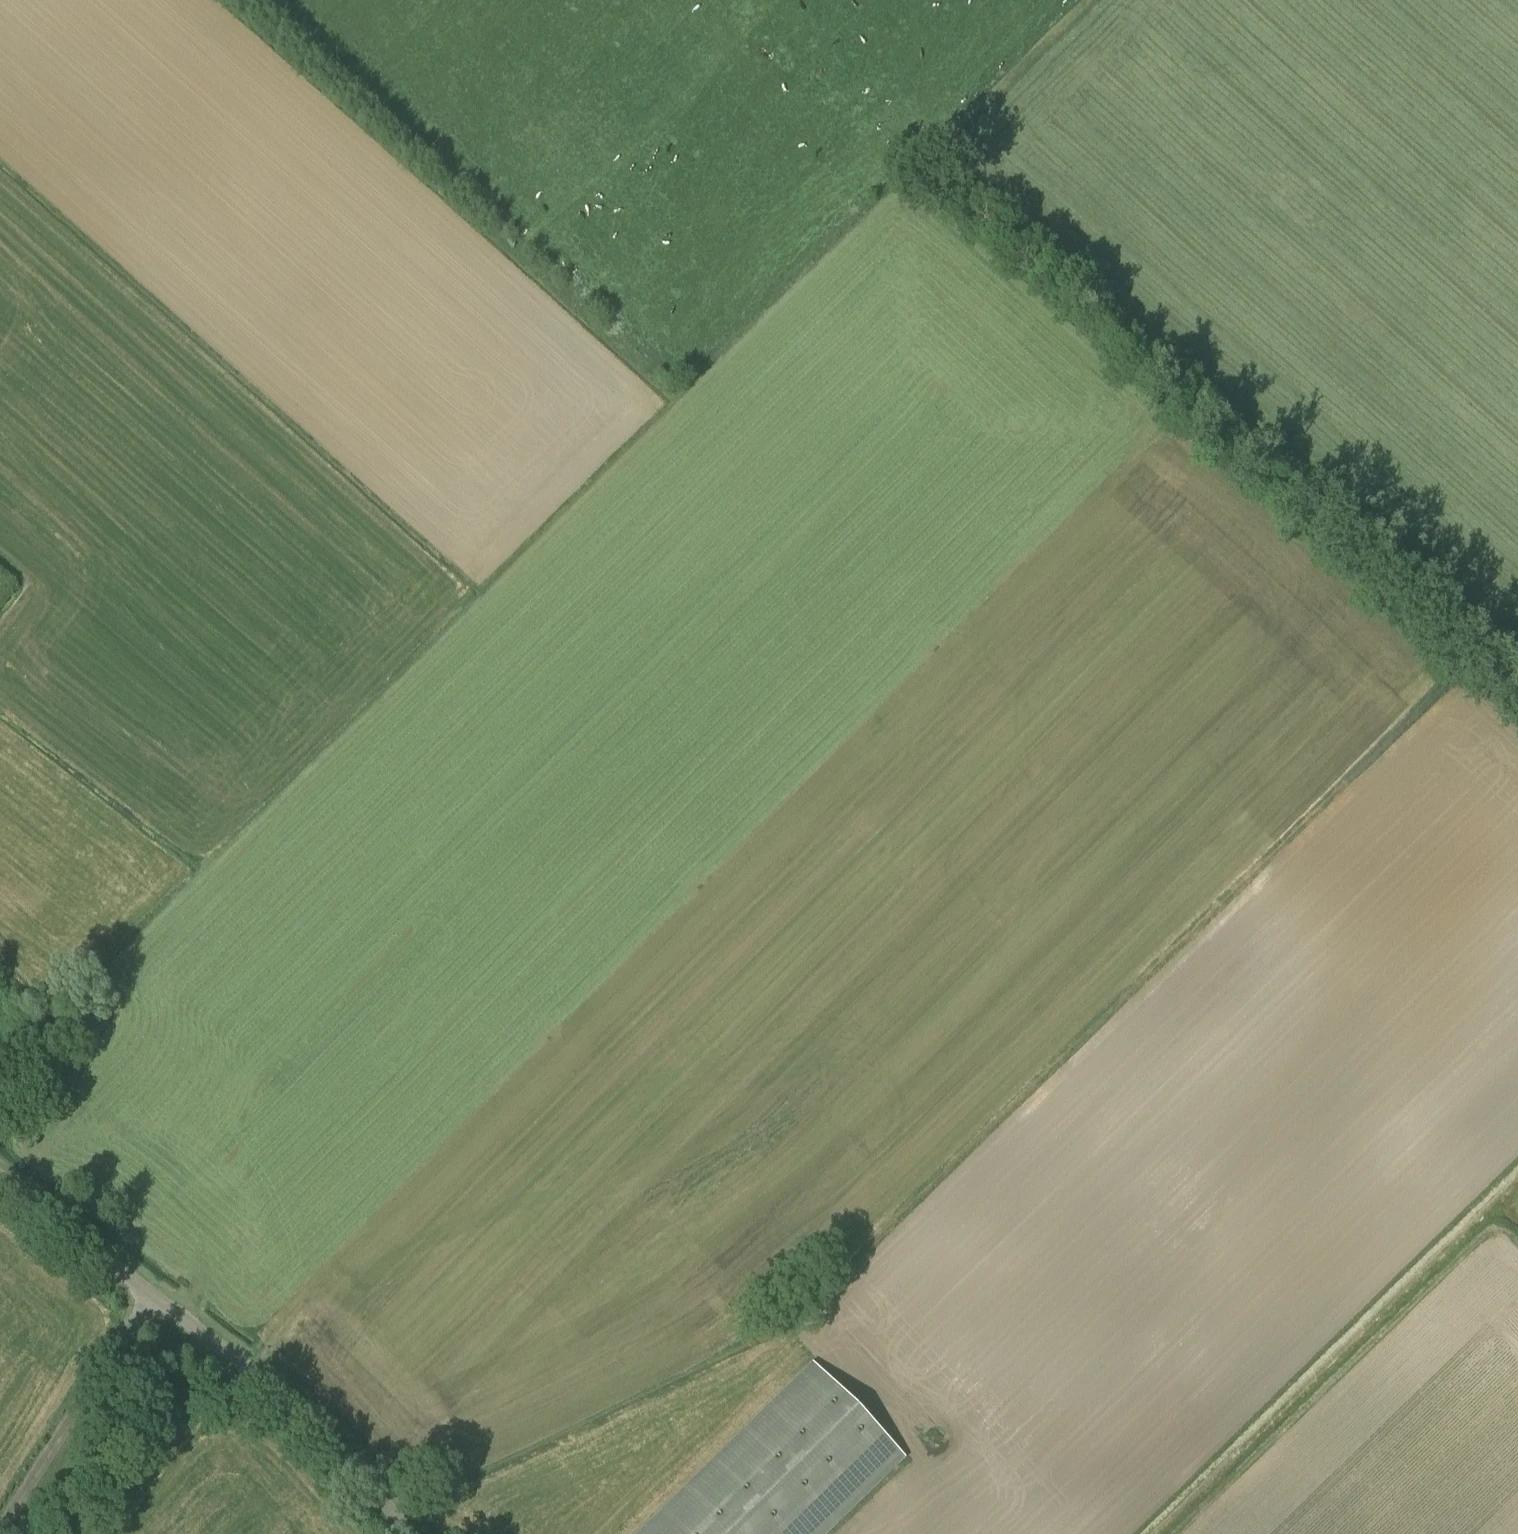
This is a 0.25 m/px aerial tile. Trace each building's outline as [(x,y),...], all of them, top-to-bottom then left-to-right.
[(816,1367),(645,1533),(832,1533),(907,1461),(816,1367)]
